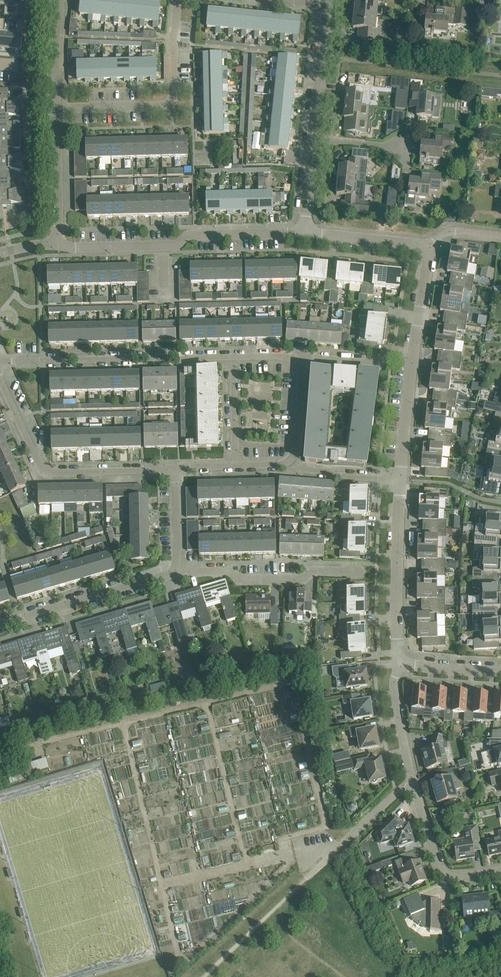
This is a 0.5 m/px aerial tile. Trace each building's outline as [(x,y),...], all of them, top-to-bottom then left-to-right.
[(0,0),(0,7),(5,7),(4,17),(12,18),(13,8),(13,0),(0,0)] [(12,18),(18,18),(19,9),(26,9),(27,0),(13,0),(13,8),(12,18)] [(94,0),(81,0),(80,14),(88,15),(88,21),(92,21),(92,15),(94,0)] [(107,0),(94,0),(92,15),(102,16),(101,22),(105,23),(105,17),(107,0)] [(105,17),(114,18),(114,23),(118,24),(119,18),(120,1),(113,0),(107,0),(105,17)] [(132,19),(133,2),(126,2),(126,0),(120,0),(120,1),(119,18),(127,19),(127,25),(131,25),(132,19)] [(132,19),(140,20),(139,26),(144,26),(145,20),(147,4),(139,3),(140,0),(137,0),(134,0),(133,2),(132,19)] [(354,15),(376,17),(378,2),(381,3),(381,0),(362,0),(362,1),(356,0),(354,15)] [(147,1),(147,4),(145,20),(153,21),(152,27),(157,28),(160,5),(152,4),(152,2),(147,1)] [(491,2),(491,10),(499,11),(499,3),(491,2)] [(219,34),(222,11),(215,10),(215,8),(209,7),(207,27),(216,28),(215,33),(219,34)] [(468,11),(445,8),(437,7),(436,18),(427,17),(425,31),(426,31),(425,37),(432,38),(434,32),(447,33),(448,25),(466,27),(468,11)] [(232,35),(235,12),(228,12),(228,9),(222,9),(222,11),(219,34),(220,34),(221,28),(229,29),(228,34),(232,35)] [(245,36),(248,14),(241,13),(241,11),(235,10),(235,12),(232,35),(233,35),(234,30),(242,31),(241,36),(245,36)] [(258,38),(261,15),(254,14),(254,12),(248,11),(248,14),(245,36),(246,36),(247,31),(255,32),(254,37),(258,38)] [(490,12),(490,19),(492,19),(499,20),(500,13),(493,12),(490,12)] [(271,39),(274,16),(267,16),(267,13),(261,13),(261,15),(258,38),(259,38),(259,32),(268,33),(267,39),(271,39)] [(274,16),(271,39),(272,39),(273,34),(281,35),(280,40),(284,41),(287,15),(287,18),(280,17),(280,14),(274,14),(274,16)] [(287,15),(284,41),(285,41),(286,35),(294,36),(293,42),(298,42),(300,19),(292,18),(293,16),(287,15)] [(375,30),(376,17),(354,15),(354,20),(351,19),(351,27),(353,27),(353,28),(359,29),(358,40),(377,41),(378,31),(375,30)] [(8,49),(10,32),(4,31),(5,21),(0,20),(0,48),(8,49)] [(10,32),(8,49),(22,51),(25,23),(16,22),(15,32),(10,32)] [(143,35),(143,39),(156,40),(157,32),(143,31),(143,35)] [(142,43),(142,47),(142,51),(156,52),(155,44),(142,43)] [(91,82),(90,63),(84,63),(84,51),(72,51),(72,67),(77,67),(77,80),(85,80),(85,82),(91,82)] [(202,68),(204,68),(226,68),(225,59),(227,59),(227,54),(204,55),(204,63),(201,63),(202,68)] [(143,78),(143,61),(134,62),(133,55),(130,55),(130,62),(130,79),(137,78),(137,81),(143,81),(143,78)] [(143,61),(143,78),(150,78),(150,81),(156,80),(156,61),(147,61),(147,55),(143,55),(143,61)] [(111,82),(117,81),(117,79),(116,56),(116,62),(108,62),(108,56),(103,56),(103,62),(104,82),(104,79),(111,79),(111,82)] [(120,56),(116,56),(117,79),(124,79),(124,81),(130,81),(130,79),(130,62),(121,62),(120,56)] [(90,63),(91,82),(91,79),(98,79),(98,82),(104,82),(103,62),(95,62),(95,57),(90,57),(91,63),(90,63)] [(278,70),(295,71),(296,64),(298,65),(299,59),(279,57),(278,66),(273,66),(272,69),(278,70)] [(202,81),(204,81),(222,81),(221,72),(227,72),(227,68),(226,68),(204,68),(204,76),(202,76),(202,81)] [(297,72),(295,71),(278,70),(277,79),(272,78),(271,82),(277,83),(293,84),(294,77),(297,78),(297,72)] [(202,94),(205,94),(228,94),(228,85),(228,81),(222,81),(204,81),(205,88),(202,89),(202,94)] [(275,96),(292,97),(293,90),(295,90),(296,85),(293,84),(277,83),(276,92),(270,91),(269,95),(275,96)] [(347,91),(345,104),(368,107),(370,103),(370,100),(370,98),(371,87),(350,85),(349,91),(347,91)] [(410,97),(410,107),(411,101),(418,102),(417,116),(432,117),(440,118),(440,112),(433,111),(435,97),(434,97),(419,96),(420,86),(412,85),(410,97)] [(500,96),(500,90),(481,88),(480,97),(495,99),(495,96),(500,96)] [(9,123),(9,115),(20,117),(23,117),(22,100),(19,100),(8,103),(8,89),(0,89),(0,206),(11,206),(11,202),(22,205),(25,205),(24,187),(21,187),(10,190),(10,169),(21,172),(24,171),(24,154),(21,154),(10,157),(9,149),(20,149),(20,122),(9,123)] [(398,89),(396,108),(407,109),(409,90),(398,89)] [(228,94),(205,94),(205,102),(202,102),(202,107),(205,107),(222,107),(222,98),(228,97),(228,94)] [(295,98),(292,97),(275,96),(274,105),(269,104),(268,108),(272,108),(274,109),(291,110),(292,103),(294,103),(295,98)] [(374,98),(373,106),(395,107),(395,99),(374,98)] [(371,107),(368,107),(345,104),(344,118),(347,118),(345,131),(346,131),(353,132),(368,133),(370,119),(373,116),(373,110),(371,107)] [(228,107),(222,107),(205,107),(205,115),(203,115),(203,121),(205,121),(222,120),(222,111),(228,111),(228,107)] [(272,122),(289,123),(290,116),(293,116),(293,111),(291,110),(274,109),(273,118),(267,117),(266,121),(272,122)] [(403,127),(405,112),(393,111),(392,124),(393,124),(396,126),(395,133),(403,127)] [(229,120),(222,120),(205,121),(205,128),(203,128),(203,134),(223,133),(223,124),(229,123),(229,120)] [(271,134),(271,135),(288,136),(289,129),(291,129),(292,124),(289,123),(272,122),(271,130),(266,130),(265,134),(271,134)] [(291,137),(288,136),(271,135),(270,143),(264,143),(264,147),(287,149),(287,142),(290,142),(291,137)] [(451,137),(445,137),(435,136),(434,144),(422,142),(420,165),(424,165),(424,164),(425,164),(426,165),(428,165),(429,165),(430,165),(432,165),(432,166),(439,167),(441,149),(449,150),(451,137)] [(150,158),(162,157),(162,139),(149,140),(150,158)] [(174,139),(162,139),(162,157),(175,157),(174,139)] [(187,139),(174,139),(175,157),(188,157),(187,139)] [(112,159),(124,159),(124,140),(111,141),(112,159)] [(136,140),(124,140),(124,159),(137,158),(136,140)] [(137,158),(150,158),(149,140),(136,140),(137,158)] [(86,160),(99,159),(98,141),(86,141),(86,148),(86,153),(86,159),(86,160)] [(98,141),(99,159),(112,159),(111,141),(98,141)] [(352,158),(368,159),(369,150),(353,149),(352,158)] [(475,150),(474,161),(482,162),(483,151),(481,151),(475,150)] [(338,180),(355,182),(356,174),(363,175),(366,172),(367,161),(352,159),(351,167),(339,166),(338,180)] [(410,179),(409,193),(406,193),(405,206),(415,207),(416,197),(428,198),(429,189),(439,190),(440,175),(421,174),(421,180),(410,179)] [(364,204),(366,183),(355,182),(338,180),(336,194),(348,195),(348,199),(346,199),(346,200),(345,202),(343,202),(342,204),(343,205),(343,208),(342,209),(342,210),(376,214),(377,205),(364,204)] [(233,188),(233,214),(233,211),(240,211),(240,214),(246,214),(246,211),(246,187),(246,194),(237,194),(237,188),(233,188)] [(246,187),(246,211),(253,211),(253,213),(259,213),(259,211),(259,187),(259,193),(250,193),(250,187),(246,187)] [(263,187),(259,187),(259,211),(266,211),(266,213),(272,213),(272,193),(263,193),(263,187)] [(220,214),(220,194),(211,194),(211,188),(206,188),(207,212),(214,212),(214,214),(220,214)] [(220,194),(220,214),(220,212),(227,211),(227,214),(233,214),(233,188),(232,188),(232,194),(224,194),(224,188),(220,188),(220,194)] [(150,197),(138,198),(138,216),(151,216),(150,197)] [(151,216),(163,215),(163,197),(150,197),(151,216)] [(176,197),(163,197),(163,215),(176,215),(176,197)] [(188,197),(176,197),(176,215),(189,215),(188,197)] [(100,217),(113,217),(112,198),(100,199),(100,217)] [(125,198),(112,198),(113,217),(125,216),(125,198)] [(125,216),(138,216),(138,198),(125,198),(125,216)] [(87,199),(87,205),(87,211),(88,217),(100,217),(100,199),(87,199)] [(447,213),(446,220),(454,221),(455,213),(447,213)] [(449,260),(469,264),(471,253),(479,255),(480,246),(457,241),(457,242),(460,242),(458,250),(451,249),(449,260)] [(300,279),(313,281),(315,257),(307,258),(306,262),(302,261),(300,279)] [(323,259),(315,257),(313,281),(325,282),(324,291),(330,291),(332,276),(326,276),(327,264),(323,264),(323,259)] [(467,275),(469,264),(449,260),(447,272),(454,273),(452,281),(473,285),(474,276),(467,275)] [(337,283),(349,284),(352,261),(343,262),(343,266),(339,265),(338,277),(332,276),(330,291),(336,292),(337,283)] [(367,295),(368,280),(362,279),(363,268),(359,267),(360,263),(352,261),(349,284),(361,286),(361,294),(367,295)] [(296,262),(284,263),(284,281),(297,280),(296,262)] [(246,282),(259,281),(258,263),(245,264),(246,274),(246,282)] [(259,281),(271,281),(271,263),(258,263),(259,281)] [(271,263),(271,281),(284,281),(284,263),(271,263)] [(190,271),(190,276),(190,282),(190,283),(204,283),(203,264),(190,265),(191,271),(190,271)] [(203,264),(204,283),(216,283),(216,264),(203,264)] [(216,283),(229,282),(229,264),(216,264),(216,283)] [(241,264),(229,264),(229,282),(242,282),(241,264)] [(374,287),(386,288),(388,264),(380,265),(379,269),(375,269),(374,281),(368,280),(367,295),(373,296),(374,287)] [(396,267),(388,264),(386,288),(401,290),(403,278),(402,278),(399,278),(400,271),(396,271),(396,267)] [(111,285),(124,285),(124,266),(111,267),(111,285)] [(136,284),(136,279),(136,273),(136,266),(124,266),(124,285),(136,284)] [(73,268),(73,286),(86,286),(86,267),(73,268)] [(86,267),(86,286),(99,285),(98,267),(86,267)] [(98,267),(99,285),(111,285),(111,267),(98,267)] [(493,280),(494,270),(482,267),(480,277),(493,280)] [(48,286),(61,286),(60,268),(48,268),(48,286)] [(60,268),(61,286),(73,286),(73,268),(60,268)] [(442,299),(462,303),(463,292),(471,293),(473,285),(452,281),(451,289),(444,288),(442,299)] [(204,292),(204,294),(204,300),(217,300),(217,294),(208,294),(208,292),(204,292)] [(446,320),(466,323),(468,315),(460,313),(462,303),(442,299),(440,311),(447,312),(446,320)] [(373,312),(376,312),(388,314),(388,307),(374,306),(373,312)] [(62,318),(62,313),(62,308),(48,309),(49,318),(62,318)] [(376,312),(373,312),(361,310),(360,316),(369,317),(367,329),(391,332),(391,324),(386,323),(387,319),(375,318),(376,312)] [(479,316),(477,323),(486,325),(487,317),(479,316)] [(436,338),(456,341),(457,330),(465,332),(466,323),(446,320),(445,328),(437,327),(436,338)] [(243,322),(244,340),(256,339),(256,321),(243,322)] [(256,321),(256,339),(269,339),(269,321),(256,321)] [(281,321),(269,321),(269,339),(282,339),(281,321)] [(192,323),(193,341),(206,341),(205,322),(192,323)] [(206,341),(218,340),(218,322),(205,322),(206,341)] [(218,322),(218,340),(231,340),(231,322),(218,322)] [(231,322),(231,340),(244,340),(243,322),(231,322)] [(153,324),(154,342),(165,342),(164,323),(153,324)] [(164,323),(165,342),(176,341),(175,323),(164,323)] [(180,341),(193,341),(192,323),(180,323),(180,341)] [(286,341),(297,342),(298,324),(287,323),(286,341)] [(137,324),(125,325),(125,343),(138,342),(138,336),(137,324)] [(143,342),(154,342),(153,324),(142,324),(143,342)] [(309,325),(298,324),(297,342),(308,343),(309,325)] [(74,326),(75,344),(87,343),(87,325),(74,326)] [(87,325),(87,343),(100,343),(100,325),(87,325)] [(100,325),(100,343),(113,343),(112,325),(100,325)] [(113,343),(125,343),(125,325),(112,325),(113,343)] [(308,343),(319,344),(320,325),(309,325),(308,343)] [(319,344),(330,344),(331,326),(320,325),(319,344)] [(49,344),(62,344),(62,326),(49,326),(49,344)] [(62,344),(75,344),(74,326),(62,326),(62,344)] [(331,326),(330,344),(341,345),(341,335),(341,334),(342,327),(331,326)] [(391,332),(367,329),(367,330),(361,329),(359,341),(357,340),(356,347),(371,349),(372,343),(384,344),(384,340),(388,341),(391,332)] [(341,345),(340,349),(348,349),(349,334),(341,334),(341,335),(341,345)] [(440,359),(461,362),(462,353),(454,352),(456,341),(436,338),(434,350),(441,351),(440,359)] [(430,377),(450,380),(452,369),(460,370),(461,362),(440,359),(439,367),(432,366),(430,377)] [(198,369),(199,442),(199,447),(218,447),(217,369),(198,369)] [(180,391),(185,391),(184,375),(195,375),(195,370),(184,370),(180,370),(180,391)] [(324,462),(331,463),(331,464),(336,465),(337,461),(366,465),(378,374),(359,371),(359,373),(312,370),(305,461),(323,463),(324,462)] [(176,371),(143,371),(143,392),(151,392),(151,394),(169,394),(169,391),(177,391),(176,371)] [(114,391),(127,391),(126,372),(113,373),(114,391)] [(139,372),(126,372),(127,391),(139,390),(139,372)] [(75,374),(76,392),(89,391),(88,373),(75,374)] [(88,373),(89,391),(101,391),(101,373),(88,373)] [(101,391),(114,391),(113,373),(101,373),(101,391)] [(50,392),(63,392),(63,374),(50,374),(50,392)] [(75,374),(63,374),(63,392),(76,392),(75,374)] [(430,377),(429,389),(434,389),(436,390),(435,398),(456,400),(460,401),(466,401),(467,396),(457,392),(449,391),(450,380),(430,377)] [(426,417),(446,419),(447,408),(455,409),(455,405),(456,400),(435,398),(434,406),(427,405),(426,417)] [(431,437),(452,439),(453,431),(445,430),(446,419),(426,417),(425,428),(432,429),(431,437)] [(177,426),(170,426),(170,423),(152,424),(152,427),(144,427),(144,448),(178,447),(177,426)] [(186,442),(185,426),(181,426),(181,447),(186,447),(196,447),(196,442),(186,442)] [(115,431),(115,449),(128,448),(128,430),(115,431)] [(128,430),(128,448),(141,448),(140,430),(128,430)] [(64,432),(65,450),(77,450),(77,431),(64,432)] [(77,431),(77,450),(90,449),(89,431),(77,431)] [(89,431),(90,449),(103,449),(102,431),(89,431)] [(102,431),(103,449),(115,449),(115,431),(102,431)] [(487,449),(500,452),(500,447),(500,433),(498,432),(495,431),(493,442),(489,441),(487,449)] [(52,450),(65,450),(64,432),(51,432),(52,450)] [(422,456),(442,458),(443,447),(451,448),(451,444),(452,441),(452,439),(431,437),(430,445),(423,445),(422,456)] [(0,446),(0,459),(11,454),(6,443),(0,446)] [(487,449),(486,457),(490,458),(488,468),(500,471),(500,459),(499,459),(500,452),(487,449)] [(16,465),(11,454),(0,459),(0,470),(1,472),(16,465)] [(441,469),(442,458),(422,456),(421,468),(428,468),(427,476),(425,476),(448,478),(449,469),(441,469)] [(20,476),(16,465),(1,472),(3,478),(0,479),(0,483),(1,485),(20,476)] [(488,468),(484,468),(482,479),(482,478),(479,491),(486,494),(492,495),(495,481),(500,483),(500,471),(488,468)] [(20,476),(5,483),(10,494),(16,491),(25,487),(20,476)] [(289,498),(291,480),(280,479),(278,498),(289,498)] [(300,499),(301,481),(291,480),(289,498),(300,499)] [(261,482),(262,500),(274,499),(274,481),(261,482)] [(311,500),(312,482),(301,481),(300,499),(311,500)] [(223,483),(224,501),(236,500),(236,482),(223,483)] [(236,482),(236,500),(249,500),(249,482),(236,482)] [(249,482),(249,500),(262,500),(261,482),(249,482)] [(322,501),(323,483),(312,482),(311,500),(322,501)] [(198,483),(198,488),(198,494),(198,500),(198,502),(211,501),(210,483),(198,483)] [(210,483),(211,501),(224,501),(223,483),(210,483)] [(334,484),(323,483),(322,501),(333,502),(334,484)] [(342,484),(342,490),(351,490),(350,503),(372,503),(372,502),(370,495),(369,495),(369,491),(363,491),(357,490),(357,484),(342,484)] [(64,486),(51,487),(52,505),(64,504),(64,486)] [(64,486),(64,504),(77,504),(77,486),(64,486)] [(77,486),(77,504),(90,504),(89,486),(77,486)] [(102,486),(89,486),(90,504),(90,513),(103,513),(102,504),(102,496),(102,486)] [(39,505),(51,505),(51,487),(38,487),(39,505)] [(419,508),(439,509),(440,498),(448,499),(448,495),(448,490),(424,488),(424,489),(427,489),(426,497),(419,497),(419,508)] [(12,495),(18,509),(19,509),(28,505),(22,491),(12,495)] [(142,497),(136,497),(130,497),(130,510),(148,509),(148,497),(142,497)] [(28,505),(19,509),(24,519),(37,514),(33,503),(28,505)] [(341,521),(356,521),(356,515),(368,516),(368,512),(370,512),(372,504),(350,503),(350,515),(341,514),(341,521)] [(500,527),(500,515),(500,509),(478,505),(476,516),(483,519),(483,525),(500,527)] [(425,528),(446,529),(446,521),(438,520),(439,509),(419,508),(418,520),(425,520),(425,528)] [(130,510),(130,523),(148,522),(148,509),(130,510)] [(341,521),(341,527),(349,527),(349,539),(370,540),(370,539),(369,531),(367,531),(368,528),(361,527),(356,527),(356,521),(341,521)] [(149,535),(148,522),(130,523),(130,535),(149,535)] [(497,544),(497,538),(500,539),(500,527),(483,525),(482,532),(475,533),(474,542),(497,544)] [(90,528),(77,528),(78,535),(79,540),(87,537),(90,537),(90,531),(90,528)] [(416,540),(415,548),(417,548),(438,548),(438,537),(446,538),(446,536),(452,536),(452,530),(446,530),(446,529),(425,528),(425,537),(422,536),(418,536),(418,540),(416,540)] [(263,535),(263,554),(276,553),(275,535),(268,535),(268,530),(263,530),(263,535)] [(130,535),(131,548),(149,548),(149,535),(130,535)] [(250,536),(250,554),(263,554),(263,535),(250,536)] [(212,537),(212,555),(225,554),(225,536),(212,537)] [(225,536),(225,554),(238,554),(237,536),(225,536)] [(237,536),(238,554),(250,554),(250,536),(237,536)] [(199,539),(199,545),(199,550),(200,555),(212,555),(212,537),(199,537),(199,539)] [(280,555),(291,555),(291,537),(280,537),(280,555)] [(302,556),(302,538),(291,537),(291,555),(302,556)] [(313,556),(313,538),(302,538),(302,556),(313,556)] [(313,538),(313,556),(324,556),(324,538),(313,538)] [(340,551),(339,557),(354,558),(355,552),(360,552),(366,552),(367,549),(368,549),(370,541),(370,540),(349,539),(349,551),(340,551)] [(500,562),(500,555),(500,550),(497,550),(497,544),(474,542),(473,552),(481,554),(480,561),(500,562)] [(70,553),(68,547),(56,551),(57,556),(70,553)] [(149,548),(131,548),(131,561),(149,560),(149,548)] [(415,548),(415,555),(417,555),(417,559),(422,559),(424,560),(424,568),(445,568),(445,559),(437,559),(438,548),(417,548),(415,548)] [(57,556),(56,551),(44,555),(45,560),(57,556)] [(109,553),(97,557),(102,574),(114,570),(109,553)] [(45,560),(44,555),(31,558),(33,564),(45,560)] [(85,560),(90,578),(102,574),(97,557),(85,560)] [(33,564),(31,558),(19,562),(21,567),(33,564)] [(73,564),(78,581),(90,578),(85,560),(73,564)] [(473,569),(472,578),(495,579),(495,573),(500,573),(500,562),(480,561),(480,567),(473,569)] [(61,568),(66,585),(78,581),(73,564),(61,568)] [(49,571),(54,589),(66,585),(61,568),(49,571)] [(415,580),(415,587),(417,587),(437,587),(437,577),(445,577),(445,568),(424,568),(424,576),(422,576),(417,576),(417,580),(415,580)] [(36,575),(42,592),(54,589),(49,571),(36,575)] [(24,578),(29,596),(42,592),(36,575),(24,578)] [(17,599),(29,596),(24,578),(12,582),(17,599)] [(495,584),(495,579),(472,578),(472,588),(479,590),(479,596),(500,596),(500,584),(495,584)] [(225,580),(200,587),(205,605),(220,600),(227,621),(237,618),(225,580)] [(10,602),(4,584),(0,586),(0,604),(10,602)] [(366,603),(370,603),(368,594),(366,594),(366,590),(354,590),(354,584),(339,584),(339,591),(348,591),(348,603),(366,603)] [(175,595),(182,619),(198,614),(202,628),(212,625),(205,605),(200,587),(175,595)] [(415,587),(415,595),(417,595),(417,599),(421,599),(424,599),(424,607),(445,607),(445,598),(445,587),(437,587),(417,587),(415,587)] [(318,601),(312,601),(312,595),(305,595),(305,592),(297,592),(297,594),(290,594),(289,613),(296,613),(296,616),(305,616),(305,614),(311,614),(311,618),(317,619),(317,618),(318,601)] [(151,602),(158,628),(173,623),(180,644),(189,641),(182,619),(175,595),(177,602),(153,609),(151,602)] [(270,596),(245,596),(246,613),(270,613),(271,625),(278,625),(277,607),(271,608),(270,596)] [(500,608),(500,596),(479,596),(479,603),(472,605),(472,614),(495,613),(495,608),(500,608)] [(158,628),(151,602),(125,609),(130,627),(146,623),(152,643),(162,640),(158,628)] [(368,611),(370,603),(366,603),(348,603),(348,615),(339,615),(339,622),(354,621),(354,615),(366,615),(366,611),(368,611)] [(417,619),(415,619),(415,627),(417,627),(437,627),(437,616),(445,616),(445,607),(424,607),(424,615),(422,615),(417,615),(417,619)] [(101,617),(106,635),(121,630),(127,650),(136,647),(130,627),(125,609),(101,617)] [(480,625),(480,632),(500,631),(500,619),(495,619),(495,613),(472,614),(473,624),(480,625)] [(112,655),(106,635),(101,617),(75,624),(81,642),(97,638),(102,657),(112,655)] [(348,628),(349,640),(370,640),(369,631),(366,631),(366,627),(354,628),(354,621),(339,622),(339,628),(348,628)] [(41,634),(47,653),(62,648),(68,668),(78,665),(67,627),(41,634)] [(417,627),(415,627),(415,635),(417,634),(417,638),(422,638),(424,638),(424,646),(422,646),(422,647),(445,646),(445,637),(437,637),(437,627),(417,627)] [(500,631),(480,632),(481,638),(473,640),(474,650),(497,648),(497,642),(500,642),(500,636),(500,631)] [(41,634),(17,641),(23,664),(30,662),(29,661),(37,659),(42,675),(52,672),(47,653),(41,634)] [(369,648),(370,640),(349,640),(349,652),(341,653),(341,659),(346,659),(356,658),(356,652),(367,652),(367,648),(369,648)] [(0,646),(0,670),(14,666),(19,682),(28,679),(23,664),(17,641),(0,646)] [(226,665),(228,671),(240,668),(239,662),(226,665)] [(346,688),(358,687),(368,686),(366,670),(348,672),(348,665),(332,667),(333,676),(336,679),(342,678),(345,680),(346,688)] [(157,684),(149,686),(151,693),(159,691),(157,684)] [(423,720),(431,720),(433,703),(432,703),(425,703),(426,689),(413,688),(411,708),(424,709),(423,720)] [(453,712),(453,705),(445,704),(446,691),(434,690),(432,703),(433,703),(431,720),(432,720),(433,710),(445,711),(444,721),(452,722),(453,712)] [(473,722),(473,719),(474,707),(473,707),(466,706),(467,692),(454,691),(453,705),(453,712),(465,713),(464,721),(473,722)] [(494,721),(494,715),(494,709),(486,708),(487,694),(475,693),(473,707),(474,707),(473,719),(494,721)] [(354,719),(362,718),(372,717),(370,700),(360,701),(359,695),(343,697),(344,705),(351,703),(354,719)] [(10,727),(8,718),(0,719),(0,729),(10,727)] [(361,749),(368,748),(378,746),(374,729),(365,731),(363,724),(349,727),(351,738),(358,736),(361,749)] [(493,739),(500,739),(500,731),(499,731),(493,731),(493,739)] [(447,749),(448,737),(433,736),(430,748),(421,751),(426,769),(447,763),(444,750),(447,749)] [(487,746),(490,746),(489,749),(490,751),(487,752),(491,766),(498,764),(498,765),(500,764),(500,739),(493,739),(487,739),(487,746)] [(333,755),(335,763),(342,761),(341,754),(333,755)] [(352,759),(335,763),(337,773),(354,769),(354,770),(366,767),(367,772),(369,782),(371,781),(371,783),(373,783),(375,783),(376,781),(376,780),(385,778),(380,759),(371,761),(369,755),(352,759)] [(470,764),(464,766),(465,768),(467,777),(474,776),(470,764)] [(437,803),(447,801),(448,800),(449,802),(455,800),(455,798),(457,798),(455,790),(461,788),(456,768),(441,772),(443,779),(431,782),(437,803)] [(498,771),(489,773),(492,786),(500,784),(500,770),(498,771)] [(357,803),(352,801),(349,802),(346,806),(347,809),(351,812),(355,811),(357,807),(357,803)] [(394,816),(377,834),(380,844),(394,839),(396,847),(398,846),(399,848),(404,846),(404,844),(413,842),(408,824),(406,825),(406,826),(402,825),(402,824),(394,816)] [(480,847),(478,837),(477,826),(462,828),(464,839),(453,841),(457,860),(474,858),(473,848),(480,847)] [(499,832),(500,838),(485,841),(489,856),(500,854),(500,832),(499,832)] [(418,860),(409,864),(404,866),(402,859),(395,862),(403,883),(409,880),(411,886),(426,880),(418,860)] [(381,863),(383,869),(392,866),(390,860),(381,863)] [(440,930),(441,910),(441,900),(430,900),(430,901),(423,904),(418,893),(403,899),(410,917),(412,916),(414,920),(426,928),(430,928),(430,930),(440,930)] [(489,913),(488,905),(487,895),(472,897),(472,896),(462,897),(464,917),(474,916),(474,915),(489,913)]
